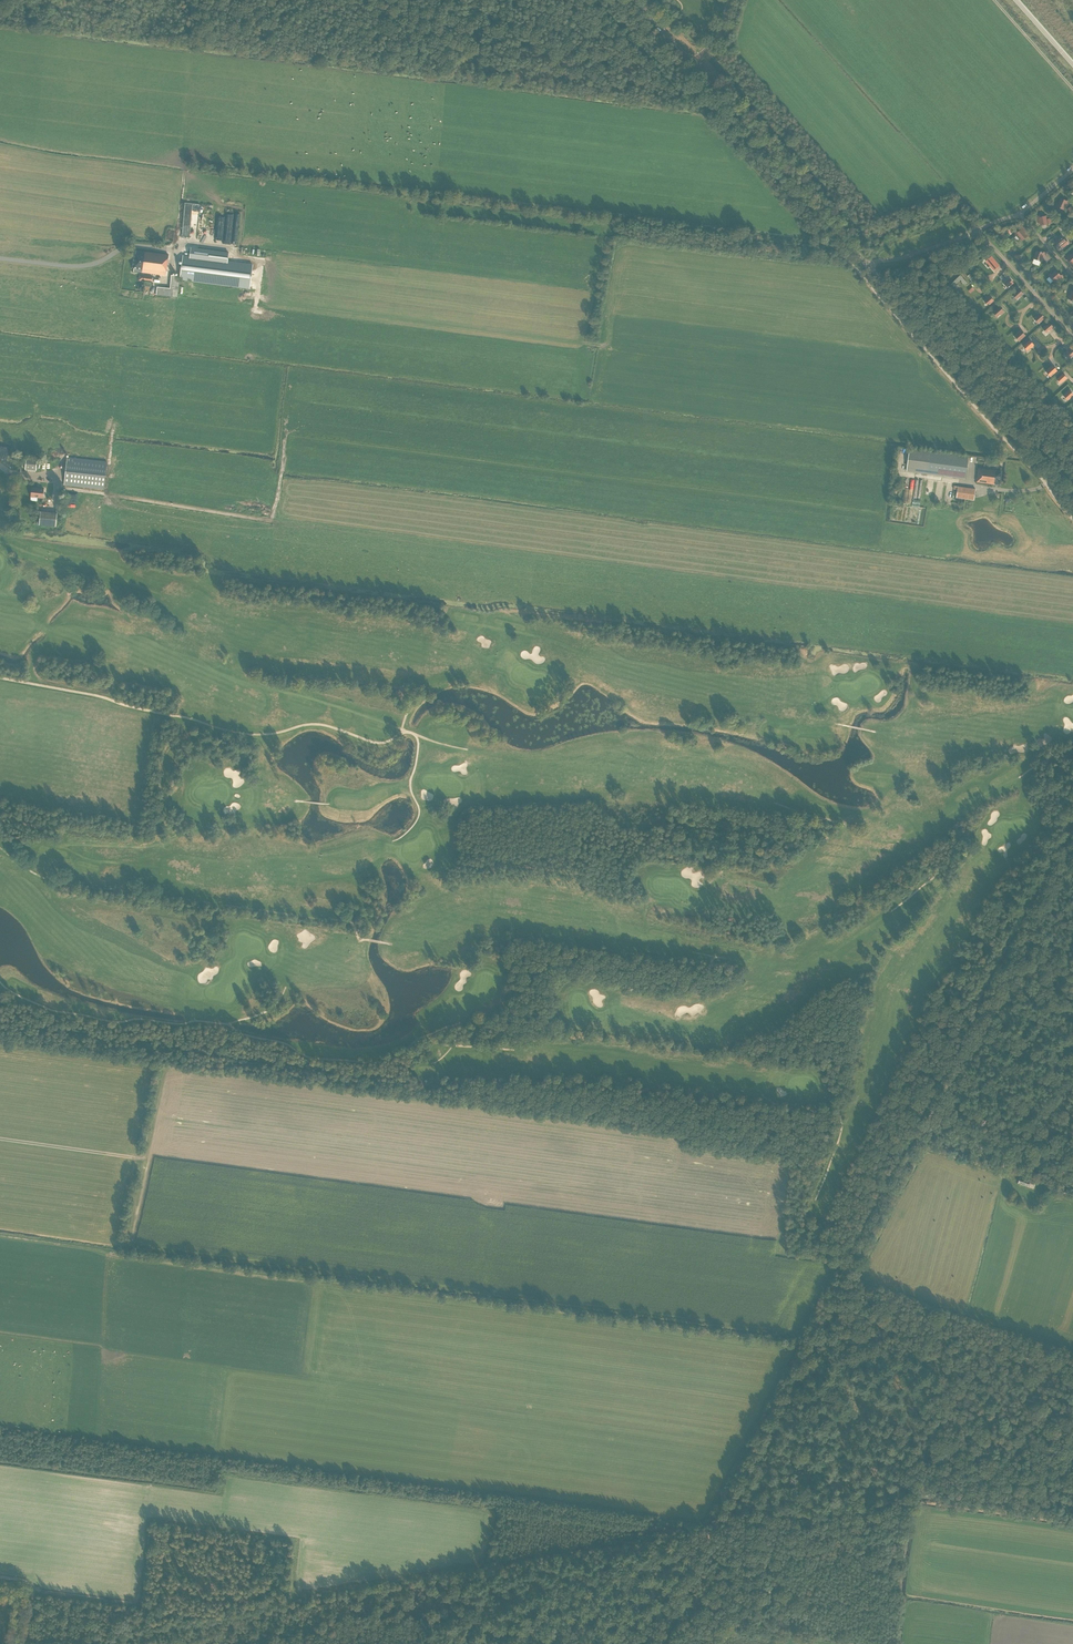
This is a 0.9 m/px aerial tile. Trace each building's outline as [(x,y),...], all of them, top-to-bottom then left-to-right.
[(1055,205),(1063,209),(1066,203),(1068,204),(1069,201),(1067,200),(1066,201),(1061,198),(1058,203),(1056,203),(1055,205)] [(1041,225),(1048,224),(1046,216),(1040,217),(1039,216),(1037,217),(1037,220),(1039,220),(1041,225)] [(212,219),(210,233),(218,234),(219,228),(217,228),(218,220),(212,219)] [(1021,241),(1028,236),(1023,230),(1025,229),(1022,226),(1020,229),(1021,230),(1016,234),(1021,241)] [(1057,240),(1056,238),(1054,240),(1059,247),(1064,243),(1066,245),(1068,243),(1067,240),(1065,241),(1062,236),(1057,240)] [(166,275),(169,254),(137,250),(136,255),(135,255),(133,267),(134,267),(134,271),(166,275)] [(1034,258),(1041,261),(1043,255),(1044,256),(1045,253),(1043,252),(1042,253),(1037,251),(1034,258)] [(1065,258),(1067,260),(1068,259),(1072,264),(1072,263),(1072,253),(1069,257),(1067,256),(1065,258)] [(249,288),(253,265),(183,255),(180,279),(249,288)] [(991,256),(986,261),(994,270),(999,265),(991,256)] [(1059,277),(1060,279),(1063,276),(1061,274),(1060,275),(1056,271),(1052,274),(1050,273),(1048,275),(1054,282),(1059,277)] [(956,284),(963,277),(960,274),(953,282),(956,284)] [(156,294),(175,296),(177,296),(179,281),(177,281),(177,275),(171,275),(170,288),(157,287),(156,294)] [(1008,288),(1013,283),(1009,278),(1004,283),(1008,288)] [(1023,294),(1019,289),(1012,295),(1017,300),(1023,294)] [(988,306),(994,300),(990,296),(984,301),(988,306)] [(993,312),(997,317),(1004,312),(999,306),(993,312)] [(1038,324),(1045,318),(1040,313),(1034,318),(1038,324)] [(1042,328),(1047,333),(1054,327),(1049,322),(1042,328)] [(1019,341),(1026,335),(1021,330),(1014,336),(1019,341)] [(1023,346),(1028,351),(1034,345),(1029,340),(1023,346)] [(1050,376),(1057,370),(1052,365),(1046,371),(1050,376)] [(1061,383),(1067,378),(1063,373),(1057,379),(1061,383)] [(1068,400),(1072,395),(1072,394),(1069,390),(1063,395),(1068,400)] [(968,456),(947,453),(910,449),(907,471),(965,478),(968,456)] [(107,461),(67,457),(64,485),(104,489),(107,461)] [(26,458),(25,469),(36,471),(37,459),(26,458)] [(1002,472),(989,470),(978,468),(977,481),(991,483),(990,486),(996,486),(997,484),(1000,484),(1002,472)] [(975,489),(963,487),(958,486),(956,497),(974,499),(975,489)] [(44,488),(32,487),(30,497),(43,498),(44,488)] [(57,513),(40,511),(39,525),(56,527),(57,513)] [(1030,1178),(1030,1179),(1021,1176),(1018,1183),(1028,1186),(1029,1182),(1034,1183),(1035,1180),(1030,1178)]
